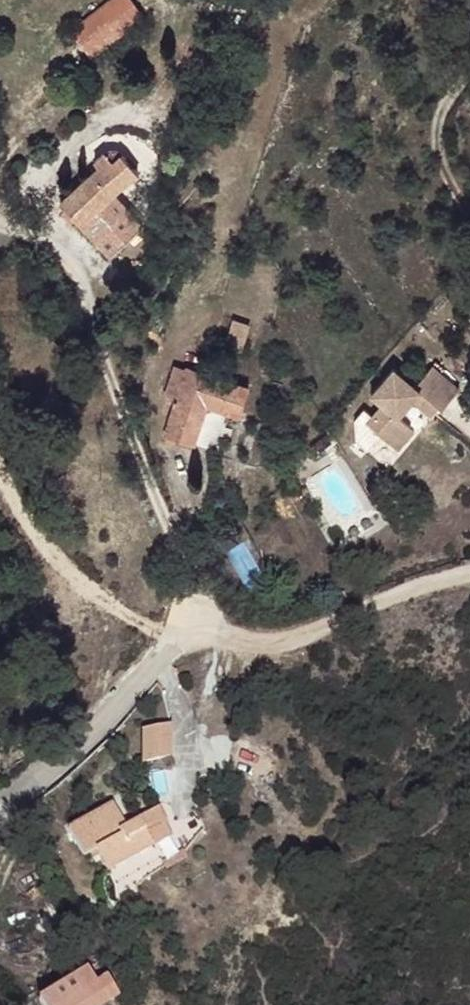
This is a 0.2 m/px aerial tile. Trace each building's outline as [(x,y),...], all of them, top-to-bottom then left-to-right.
[(140,12),(130,0),(108,0),(70,31),(88,54),(140,12)] [(96,163),(57,199),(108,252),(140,221),(118,197),(132,183),(126,177),(134,170),(120,154),(114,149),(110,147),(104,148),(100,151),(92,158),(96,163)] [(173,361),(164,389),(175,392),(163,431),(163,432),(173,436),(190,442),(202,403),(228,411),(235,413),(244,381),(184,362),(183,364),(173,361)] [(360,406),(351,417),(352,439),(363,449),(378,433),(394,447),(412,427),(395,412),(410,398),(416,391),(435,405),(438,408),(456,388),(428,364),(411,384),(390,366),(367,393),(378,403),(368,413),(360,406)] [(416,391),(410,398),(428,413),(435,405),(416,391)] [(171,441),(173,436),(163,432),(162,437),(171,441)] [(269,554),(261,559),(265,566),(273,562),(269,554)] [(164,719),(138,728),(140,759),(165,751),(164,719)] [(111,799),(66,823),(81,851),(97,843),(99,848),(96,850),(105,865),(150,840),(144,828),(141,823),(136,813),(123,820),(111,799)] [(136,813),(141,823),(161,813),(155,802),(136,813)] [(163,818),(144,828),(150,840),(169,829),(163,818)] [(37,997),(43,1004),(101,1004),(116,995),(105,976),(96,981),(86,966),(37,997)]
